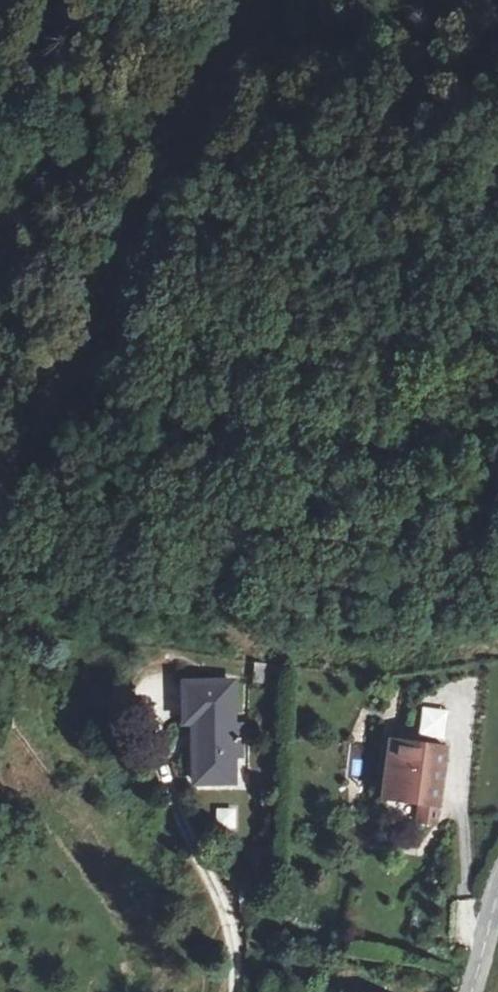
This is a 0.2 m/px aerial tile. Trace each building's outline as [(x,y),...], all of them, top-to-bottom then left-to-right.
[(193,732),(190,782),(213,783),(212,793),(231,794),(232,771),(243,772),(244,738),(231,737),(231,694),(185,693),(185,732),(193,732)] [(445,738),(448,709),(420,706),(417,735),(445,738)] [(401,748),(389,746),(382,806),(394,807),(401,748)] [(436,831),(446,753),(401,748),(394,807),(420,810),(418,829),(436,831)] [(190,793),(212,793),(213,783),(190,782),(190,793)]
